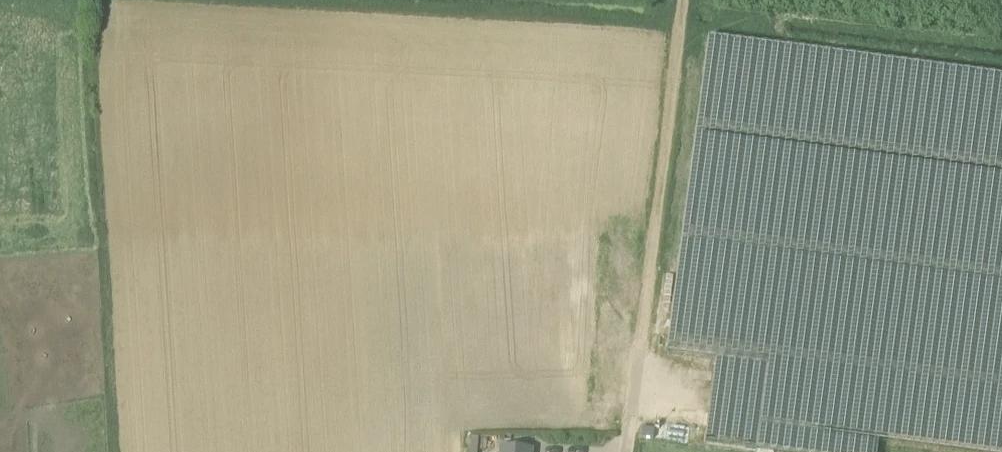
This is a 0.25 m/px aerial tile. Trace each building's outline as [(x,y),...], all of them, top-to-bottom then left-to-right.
[(880,443),(951,451),(1001,451),(1001,78),(710,39),(668,354),(717,361),(773,368),(765,427),(880,443)] [(717,361),(706,444),(762,451),(765,427),(773,368),(717,361)] [(655,430),(643,428),(641,438),(653,439),(655,430)]
